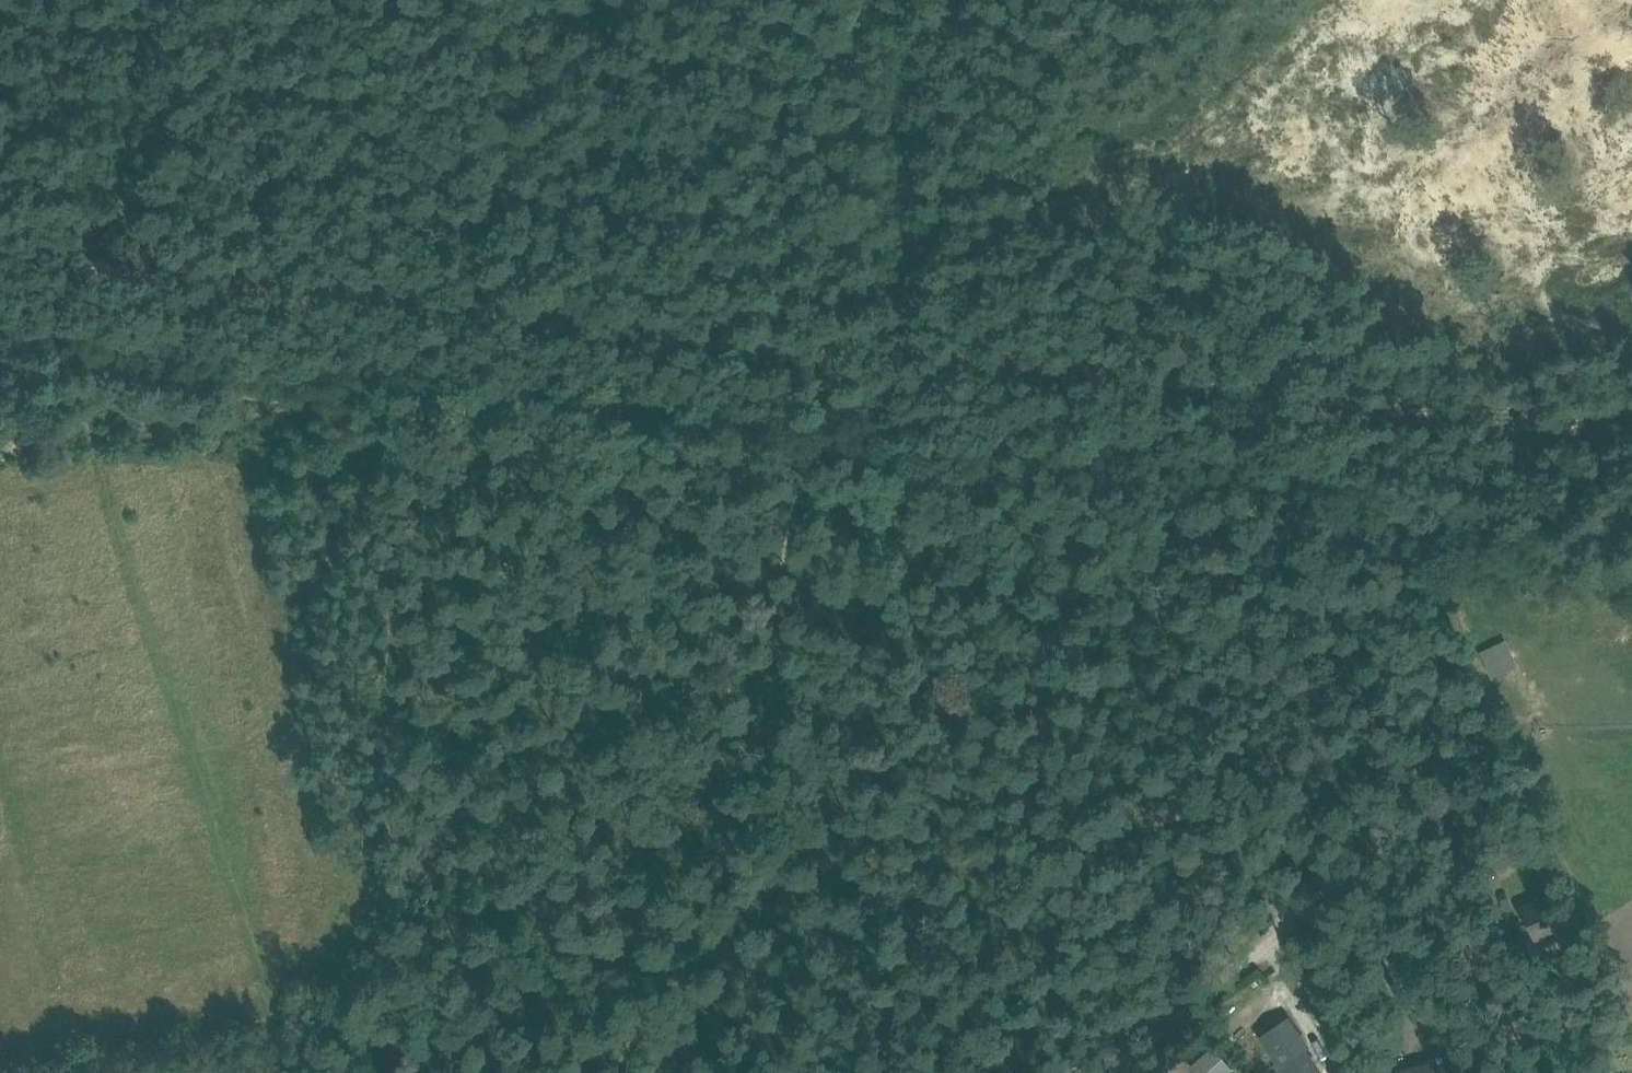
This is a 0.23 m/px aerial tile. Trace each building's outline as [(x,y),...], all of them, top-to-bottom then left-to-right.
[(1490,680),(1518,667),(1506,641),(1478,654),(1490,680)] [(1536,943),(1567,928),(1552,894),(1520,908),(1536,943)] [(1322,1072),(1308,1051),(1311,1049),(1289,1018),(1259,1039),(1283,1072),(1322,1072)] [(1213,1049),(1192,1068),(1197,1072),(1230,1072),(1233,1070),(1213,1049)] [(1432,1064),(1396,1072),(1434,1072),(1432,1064)]
